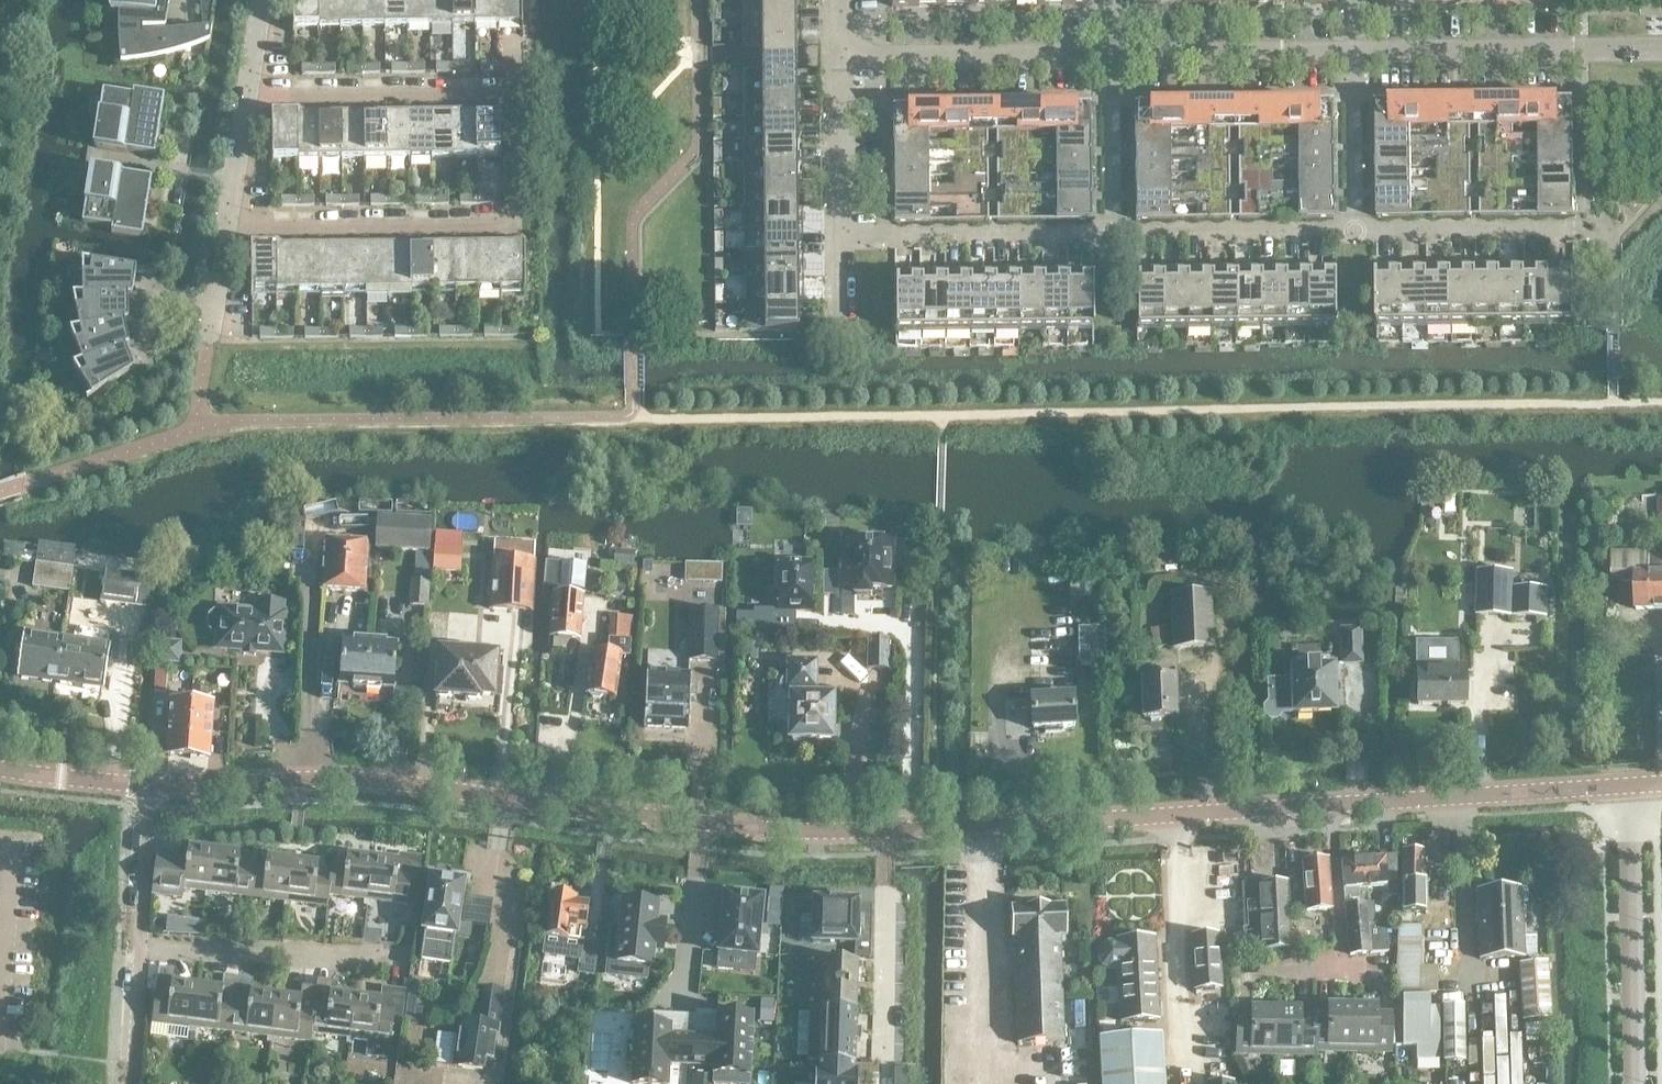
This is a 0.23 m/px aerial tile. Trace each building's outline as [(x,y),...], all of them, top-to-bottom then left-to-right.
[(142,30),(142,28),(165,28),(167,14),(168,14),(169,4),(143,0),(116,0),(114,13),(119,13),(119,23),(119,33),(119,44),(120,54),(121,64),(123,63),(121,49),(120,39),(119,39),(119,37),(142,35),(142,30)] [(207,43),(210,42),(212,29),(216,0),(201,0),(201,3),(201,4),(203,30),(181,32),(176,32),(176,33),(172,33),(157,34),(142,35),(119,37),(119,39),(120,39),(121,49),(123,63),(130,63),(144,61),(144,60),(156,58),(163,57),(174,54),(178,52),(183,51),(183,52),(191,49),(199,46),(207,43)] [(318,0),(291,0),(293,5),(293,27),(318,27),(318,0)] [(340,0),(318,0),(318,27),(341,27),(340,0)] [(363,0),(340,0),(341,27),(363,26),(363,0)] [(385,0),(363,0),(363,26),(385,26),(385,0)] [(407,0),(385,0),(385,26),(408,26),(407,0)] [(430,0),(407,0),(408,26),(430,26),(430,0)] [(452,0),(430,0),(430,26),(452,25),(452,0)] [(475,0),(452,0),(452,25),(475,25),(475,0)] [(497,0),(475,0),(475,25),(497,25),(497,0)] [(523,0),(497,0),(497,25),(522,24),(522,2),(523,0)] [(720,20),(720,1),(712,2),(712,20),(720,20)] [(796,23),(795,1),(742,1),(743,24),(796,23)] [(796,61),(796,47),(796,23),(743,24),(743,47),(762,47),(762,60),(762,71),(743,71),(743,95),(796,94),(796,61)] [(720,42),(720,24),(712,24),(713,42),(720,42)] [(453,73),(453,64),(437,65),(437,73),(453,73)] [(469,73),(469,64),(453,64),(453,73),(469,73)] [(498,72),(498,64),(482,64),(482,73),(498,72)] [(514,72),(514,64),(498,64),(498,72),(514,72)] [(364,74),(363,65),(347,66),(347,74),(364,74)] [(380,74),(380,65),(363,65),(364,74),(380,74)] [(408,74),(408,65),(392,65),(392,74),(408,74)] [(425,73),(424,65),(408,65),(408,74),(425,73)] [(319,75),(319,66),(302,66),(302,75),(319,75)] [(335,74),(335,66),(319,66),(319,75),(335,74)] [(721,95),(721,77),(713,77),(713,95),(721,95)] [(133,96),(106,92),(106,93),(106,94),(102,121),(99,121),(99,120),(97,120),(95,133),(97,133),(97,132),(100,133),(98,147),(97,148),(125,153),(126,151),(125,151),(133,96)] [(156,128),(160,98),(161,98),(162,96),(133,92),(133,96),(125,151),(126,151),(153,156),(152,154),(154,140),(157,140),(157,141),(159,141),(161,129),(159,128),(159,129),(156,128)] [(796,117),(796,94),(743,95),(744,117),(796,117)] [(721,118),(721,99),(713,99),(713,118),(721,118)] [(1525,126),(1524,101),(1426,102),(1427,127),(1437,127),(1437,126),(1471,125),(1471,127),(1480,127),(1480,125),(1514,125),(1514,126),(1525,126)] [(1574,124),(1574,111),(1574,101),(1524,101),(1525,126),(1539,126),(1539,124),(1574,124)] [(1427,127),(1426,102),(1376,103),(1377,126),(1412,126),(1412,127),(1427,127)] [(1333,127),(1332,103),(1283,104),(1283,128),(1298,128),(1298,127),(1333,127)] [(476,157),(476,104),(453,112),(454,157),(476,157)] [(501,157),(501,128),(501,112),(476,104),(476,157),(501,157)] [(1283,128),(1283,104),(1185,105),(1185,129),(1195,129),(1195,128),(1229,128),(1229,129),(1238,129),(1238,128),(1272,127),(1272,129),(1283,128)] [(387,158),(386,105),(364,113),(364,158),(387,158)] [(409,158),(409,112),(386,105),(387,158),(409,158)] [(432,158),(431,105),(409,112),(409,158),(432,158)] [(454,157),(453,112),(431,105),(432,158),(454,157)] [(1185,129),(1185,105),(1135,105),(1135,129),(1170,128),(1170,130),(1185,129)] [(297,159),(297,106),(265,117),(272,137),(272,159),(297,159)] [(320,159),(319,113),(297,106),(297,159),(320,159)] [(342,158),(341,106),(319,113),(320,159),(342,158)] [(364,158),(364,113),(341,106),(342,158),(364,158)] [(1041,131),(1041,106),(943,107),(943,132),(954,132),(954,131),(988,130),(988,132),(997,132),(997,130),(1030,130),(1030,131),(1041,131)] [(1091,129),(1091,106),(1041,106),(1041,131),(1056,131),(1056,130),(1091,129)] [(943,132),(943,107),(893,108),(893,110),(894,131),(928,131),(928,132),(943,132)] [(797,139),(796,117),(744,117),(744,140),(797,139)] [(722,140),(721,121),(713,122),(714,140),(722,140)] [(1575,147),(1574,124),(1539,124),(1539,126),(1539,135),(1514,136),(1514,126),(1514,125),(1480,125),(1480,127),(1480,139),(1481,139),(1486,139),(1486,147),(1575,147)] [(1471,139),(1471,127),(1471,125),(1437,126),(1437,127),(1437,136),(1412,137),(1412,127),(1412,126),(1377,126),(1377,149),(1466,148),(1466,139),(1470,139),(1471,139)] [(1333,149),(1333,137),(1333,127),(1298,127),(1298,128),(1298,138),(1272,138),(1272,129),(1272,127),(1238,128),(1238,129),(1238,142),(1240,142),(1244,141),(1244,150),(1333,149)] [(1229,142),(1229,129),(1229,128),(1195,128),(1195,129),(1196,139),(1170,139),(1170,130),(1170,128),(1135,129),(1135,151),(1224,150),(1224,142),(1228,142),(1229,142)] [(1091,152),(1091,140),(1091,129),(1056,130),(1056,131),(1056,141),(1030,141),(1030,131),(1030,130),(997,130),(997,132),(997,144),(998,144),(1002,144),(1002,153),(1091,152)] [(988,144),(988,132),(988,130),(954,131),(954,132),(954,142),(928,142),(928,132),(928,131),(894,131),(894,154),(982,153),(982,144),(986,144),(988,144)] [(797,161),(797,139),(744,140),(744,162),(797,161)] [(722,162),(722,144),(714,144),(714,162),(722,162)] [(1514,170),(1514,158),(1540,157),(1540,169),(1575,169),(1575,147),(1486,147),(1486,156),(1482,156),(1480,156),(1480,170),(1514,170)] [(1412,171),(1412,159),(1438,158),(1438,170),(1472,170),(1471,156),(1470,156),(1466,156),(1466,148),(1377,149),(1377,171),(1412,171)] [(1272,172),(1272,160),(1298,160),(1298,172),(1333,172),(1333,149),(1244,150),(1244,159),(1240,159),(1239,159),(1239,173),(1272,172)] [(1170,173),(1170,161),(1196,161),(1196,173),(1230,173),(1230,159),(1228,159),(1224,159),(1224,150),(1135,151),(1136,174),(1170,173)] [(1031,175),(1031,163),(1056,163),(1057,174),(1091,174),(1091,152),(1002,153),(1003,161),(998,161),(997,161),(997,175),(1031,175)] [(929,176),(928,164),(954,164),(954,176),(988,175),(988,161),(987,161),(987,162),(982,162),(982,153),(894,154),(894,176),(929,176)] [(797,184),(797,161),(744,162),(744,184),(797,184)] [(722,185),(722,166),(714,166),(714,185),(722,185)] [(113,229),(121,174),(122,174),(122,173),(94,168),(94,170),(92,184),(89,183),(88,183),(86,193),(86,195),(87,195),(91,196),(86,223),(85,225),(112,229),(113,229)] [(1575,191),(1575,169),(1540,169),(1540,180),(1514,181),(1514,170),(1480,170),(1480,184),(1482,184),(1486,184),(1486,192),(1575,191)] [(1472,184),(1472,170),(1438,170),(1438,181),(1412,182),(1412,171),(1377,171),(1377,193),(1466,192),(1466,184),(1470,184),(1472,184)] [(1333,194),(1333,182),(1333,172),(1298,172),(1298,183),(1273,183),(1272,172),(1239,173),(1239,187),(1240,187),(1240,186),(1244,186),(1244,195),(1333,194)] [(1230,187),(1230,173),(1196,173),(1196,184),(1170,184),(1170,173),(1136,174),(1136,196),(1225,195),(1224,186),(1229,186),(1229,187),(1230,187)] [(139,236),(144,205),(147,206),(148,207),(150,194),(149,194),(146,194),(148,180),(149,178),(122,174),(121,174),(113,229),(112,229),(111,233),(140,237),(139,236)] [(1092,197),(1091,185),(1091,174),(1057,174),(1057,185),(1031,186),(1031,175),(997,175),(997,189),(999,189),(1003,189),(1003,197),(1092,197)] [(988,189),(988,175),(954,176),(954,186),(929,187),(929,176),(894,176),(894,199),(983,198),(983,189),(987,189),(988,189)] [(797,206),(797,184),(744,184),(745,207),(797,206)] [(722,207),(722,189),(714,189),(714,207),(722,207)] [(1515,214),(1514,203),(1540,203),(1540,214),(1540,215),(1575,215),(1575,191),(1486,192),(1486,201),(1482,201),(1481,201),(1481,216),(1515,216),(1515,214)] [(1413,215),(1413,204),(1438,204),(1438,215),(1438,216),(1472,216),(1472,201),(1470,201),(1466,201),(1466,192),(1377,193),(1378,217),(1413,217),(1413,215)] [(1273,216),(1273,206),(1298,205),(1299,216),(1298,216),(1298,218),(1334,217),(1333,194),(1244,195),(1245,203),(1240,204),(1240,203),(1239,203),(1239,219),(1273,218),(1273,216)] [(1171,217),(1171,207),(1196,206),(1196,217),(1196,219),(1230,219),(1230,203),(1229,203),(1229,204),(1225,204),(1225,195),(1136,196),(1136,220),(1171,219),(1171,217)] [(477,205),(477,196),(461,196),(461,205),(477,205)] [(493,205),(493,196),(477,196),(477,205),(493,205)] [(343,206),(342,197),(326,198),(326,206),(343,206)] [(359,206),(359,197),(342,197),(343,206),(359,206)] [(387,206),(387,197),(371,197),(371,206),(387,206)] [(404,206),(404,197),(387,197),(387,206),(404,206)] [(432,205),(432,197),(416,197),(416,206),(432,205)] [(448,205),(448,197),(432,197),(432,205),(448,205)] [(1031,219),(1031,208),(1057,208),(1057,219),(1057,221),(1092,220),(1092,197),(1003,197),(1003,206),(999,206),(997,206),(998,221),(1031,221),(1031,219)] [(298,207),(298,198),(281,198),(281,207),(298,207)] [(314,206),(314,198),(298,198),(298,207),(314,206)] [(929,220),(929,209),(955,209),(955,220),(955,222),(989,221),(989,206),(987,206),(983,206),(983,198),(894,199),(895,220),(894,222),(930,222),(930,220),(929,220)] [(798,229),(797,206),(745,207),(745,229),(798,229)] [(723,229),(722,211),(714,211),(715,230),(723,229)] [(798,251),(798,229),(745,229),(745,252),(798,251)] [(723,252),(723,233),(715,233),(715,252),(723,252)] [(455,289),(455,236),(432,244),(433,289),(455,289)] [(478,289),(477,243),(455,236),(455,289),(478,289)] [(500,289),(500,236),(477,243),(478,289),(500,289)] [(525,266),(531,246),(500,236),(500,289),(525,288),(525,266)] [(366,290),(365,237),(343,245),(344,290),(366,290)] [(388,290),(388,244),(365,237),(366,290),(388,290)] [(411,290),(410,237),(388,244),(388,290),(411,290)] [(433,289),(432,244),(410,237),(411,290),(433,289)] [(276,291),(276,238),(244,249),(251,269),(251,291),(276,291)] [(299,291),(298,245),(276,238),(276,291),(299,291)] [(321,291),(321,238),(298,245),(299,291),(321,291)] [(344,290),(343,245),(321,238),(321,291),(344,290)] [(798,277),(798,251),(745,252),(745,278),(798,277)] [(723,278),(723,260),(715,260),(715,278),(723,278)] [(132,296),(135,277),(136,273),(136,271),(121,268),(121,269),(81,262),(81,264),(82,264),(82,276),(83,276),(90,277),(89,285),(87,296),(73,297),(73,298),(132,296)] [(1526,323),(1525,269),(1501,270),(1502,323),(1526,323)] [(1550,323),(1550,269),(1525,269),(1526,323),(1550,323)] [(1576,322),(1575,269),(1550,269),(1550,323),(1576,322)] [(1428,324),(1428,270),(1403,271),(1404,324),(1428,324)] [(1453,324),(1452,270),(1428,270),(1428,324),(1453,324)] [(1477,323),(1477,270),(1452,270),(1453,324),(1477,323)] [(1502,323),(1501,270),(1477,270),(1477,323),(1502,323)] [(1404,324),(1403,271),(1378,271),(1378,325),(1404,324)] [(1261,326),(1260,272),(1236,273),(1236,326),(1261,326)] [(1285,326),(1284,272),(1260,272),(1261,326),(1285,326)] [(1309,325),(1309,272),(1284,272),(1285,326),(1309,325)] [(1335,325),(1334,272),(1309,272),(1309,325),(1335,325)] [(1163,327),(1162,273),(1137,274),(1137,327),(1163,327)] [(1187,327),(1187,273),(1162,273),(1163,327),(1187,327)] [(1212,326),(1211,273),(1187,273),(1187,327),(1212,326)] [(1236,326),(1236,273),(1211,273),(1212,326),(1236,326)] [(1068,328),(1067,274),(1043,275),(1044,328),(1068,328)] [(1094,328),(1093,274),(1067,274),(1068,328),(1094,328)] [(970,329),(970,275),(945,276),(946,329),(970,329)] [(995,329),(994,275),(970,275),(970,329),(995,329)] [(1019,328),(1019,275),(994,275),(995,329),(1019,328)] [(1044,328),(1043,275),(1019,275),(1019,328),(1044,328)] [(922,329),(921,276),(895,276),(896,330),(922,329)] [(946,329),(945,276),(921,276),(922,329),(946,329)] [(798,304),(798,277),(745,278),(746,304),(798,304)] [(723,305),(723,286),(715,286),(715,305),(723,305)] [(128,321),(128,297),(132,297),(132,296),(73,298),(75,310),(83,309),(83,313),(84,329),(70,332),(70,333),(128,321)] [(799,331),(798,304),(746,304),(746,331),(799,331)] [(724,330),(723,312),(715,312),(716,330),(724,330)] [(129,346),(125,327),(124,323),(128,322),(128,321),(70,333),(75,344),(76,344),(82,342),(84,350),(86,362),(73,367),(129,346)] [(428,337),(427,328),(411,329),(411,337),(428,337)] [(456,337),(456,328),(439,328),(440,337),(456,337)] [(472,337),(472,328),(456,328),(456,337),(472,337)] [(501,337),(501,328),(484,328),(484,337),(501,337)] [(517,336),(517,328),(501,328),(501,337),(517,336)] [(321,338),(321,329),(305,330),(305,338),(321,338)] [(338,338),(338,329),(321,329),(321,338),(338,338)] [(366,338),(366,329),(350,329),(350,338),(366,338)] [(383,338),(383,329),(366,329),(366,338),(383,338)] [(411,337),(411,329),(395,329),(395,338),(411,337)] [(276,339),(276,330),(260,330),(260,339),(276,339)] [(293,338),(293,330),(276,330),(276,339),(293,338)] [(91,397),(134,372),(126,353),(125,349),(129,347),(129,346),(73,367),(80,378),(81,378),(87,375),(94,394),(90,396),(91,397)] [(1647,516),(1661,515),(1661,493),(1646,494),(1647,516)] [(379,518),(377,549),(429,552),(431,521),(379,518)] [(870,588),(893,588),(893,541),(843,540),(843,582),(855,582),(854,595),(870,595),(870,588)] [(366,592),(369,544),(325,541),(322,589),(366,592)] [(461,572),(462,549),(435,547),(433,570),(461,572)] [(1661,562),(1661,557),(1651,558),(1651,552),(1612,553),(1613,582),(1636,581),(1636,610),(1661,609),(1661,562)] [(532,611),(535,561),(493,559),(490,609),(532,611)] [(810,611),(811,562),(779,562),(779,592),(774,592),(773,611),(810,611)] [(70,592),(73,568),(36,563),(33,587),(70,592)] [(825,568),(824,592),(841,593),(842,569),(825,568)] [(1513,617),(1513,588),(1514,572),(1479,571),(1477,615),(1513,617)] [(135,604),(138,576),(105,572),(102,600),(135,604)] [(723,587),(723,573),(715,573),(714,586),(723,587)] [(413,603),(432,603),(431,578),(413,578),(413,603)] [(1548,618),(1549,590),(1513,588),(1513,617),(1548,618)] [(580,640),(584,596),(553,594),(550,638),(580,640)] [(1213,647),(1210,594),(1171,596),(1173,648),(1213,647)] [(283,650),(286,610),(283,610),(284,600),(259,599),(258,611),(220,608),(220,612),(218,613),(215,614),(213,616),(212,618),(211,619),(210,621),(210,623),(210,624),(211,626),(211,628),(212,629),(213,631),(215,632),(218,633),(217,645),(283,650)] [(717,661),(717,660),(718,629),(719,611),(690,610),(688,660),(717,661)] [(1371,624),(1371,629),(1371,630),(1372,630),(1372,631),(1373,632),(1374,632),(1374,633),(1375,633),(1376,633),(1380,633),(1381,633),(1381,632),(1382,632),(1383,632),(1383,631),(1384,631),(1384,630),(1384,629),(1384,628),(1384,624),(1384,623),(1384,622),(1383,621),(1382,620),(1381,620),(1380,619),(1375,620),(1374,620),(1373,620),(1372,621),(1372,622),(1371,622),(1371,623),(1371,624)] [(56,681),(62,644),(63,639),(44,636),(45,631),(19,627),(15,657),(23,658),(20,675),(41,679),(42,682),(51,683),(53,680),(56,681)] [(626,657),(630,630),(612,627),(608,654),(622,656),(626,657)] [(1105,664),(1105,628),(1078,629),(1079,664),(1105,664)] [(726,660),(727,630),(718,629),(717,660),(726,660)] [(1361,662),(1360,629),(1342,630),(1343,663),(1361,662)] [(177,661),(180,637),(162,635),(160,659),(177,661)] [(367,691),(370,643),(370,637),(348,635),(347,641),(343,641),(339,685),(353,686),(353,688),(354,690),(367,691)] [(394,689),(397,645),(392,645),(393,639),(370,637),(370,643),(367,691),(379,692),(381,690),(381,688),(394,689)] [(888,639),(869,638),(868,668),(888,669),(888,639)] [(84,685),(91,643),(63,639),(62,644),(56,681),(59,681),(60,684),(69,686),(71,683),(84,685)] [(463,697),(466,649),(447,647),(447,652),(440,652),(437,696),(438,696),(440,699),(447,699),(449,696),(463,697)] [(501,692),(502,675),(495,674),(497,656),(490,655),(490,650),(466,649),(463,697),(467,698),(469,701),(476,702),(478,699),(480,699),(480,696),(494,697),(494,691),(501,692)] [(622,656),(608,654),(592,652),(585,695),(590,695),(592,700),(599,701),(603,697),(615,699),(622,656)] [(1334,711),(1332,662),(1292,664),(1293,681),(1269,682),(1270,703),(1265,708),(1264,710),(1264,712),(1265,713),(1265,715),(1266,716),(1267,717),(1268,718),(1270,719),(1272,720),(1273,720),(1275,719),(1276,719),(1278,718),(1279,717),(1280,716),(1281,714),(1298,713),(1298,717),(1312,716),(1312,712),(1334,711)] [(170,667),(158,665),(155,691),(167,692),(170,667)] [(1466,705),(1466,674),(1457,674),(1457,665),(1417,665),(1418,705),(1466,705)] [(1176,718),(1174,670),(1159,671),(1159,679),(1142,680),(1144,719),(1148,719),(1151,722),(1160,721),(1162,718),(1176,718)] [(689,731),(691,674),(647,672),(644,729),(689,731)] [(193,688),(192,703),(206,704),(207,689),(193,688)] [(1075,726),(1073,695),(1031,697),(1033,729),(1045,728),(1045,733),(1062,732),(1062,727),(1075,726)] [(832,740),(833,698),(790,697),(789,739),(832,740)] [(206,704),(192,703),(171,701),(171,702),(167,754),(209,757),(212,704),(206,704)] [(209,898),(215,848),(203,847),(202,849),(189,847),(187,859),(157,855),(152,894),(183,898),(184,889),(206,892),(205,897),(209,898)] [(249,897),(252,867),(239,865),(240,853),(227,852),(227,850),(215,848),(209,898),(212,898),(213,893),(249,897)] [(1429,882),(1429,872),(1423,872),(1423,851),(1403,851),(1402,882),(1401,912),(1424,913),(1425,882),(1429,882)] [(367,905),(373,856),(361,855),(361,857),(348,855),(346,867),(332,865),(330,876),(328,895),(330,895),(365,900),(364,905),(367,905)] [(408,905),(412,875),(397,873),(399,861),(385,860),(386,858),(373,856),(367,905),(371,906),(371,900),(408,905)] [(1397,889),(1397,856),(1386,856),(1364,858),(1366,889),(1387,887),(1388,890),(1397,889)] [(287,907),(293,858),(281,857),(281,859),(268,857),(266,868),(252,867),(249,897),(285,902),(284,907),(287,907)] [(328,895),(330,876),(317,875),(319,863),(305,861),(306,860),(293,858),(287,907),(291,908),(291,902),(328,907),(330,895),(328,895)] [(1366,889),(1364,858),(1342,859),(1344,890),(1366,889)] [(1326,861),(1300,862),(1304,913),(1330,911),(1326,861)] [(1258,871),(1231,872),(1234,923),(1260,922),(1258,871)] [(455,935),(462,884),(450,882),(448,878),(437,876),(434,880),(432,880),(425,930),(426,930),(421,961),(451,965),(455,935)] [(1388,952),(1387,927),(1386,925),(1376,925),(1374,903),(1367,903),(1366,889),(1344,890),(1345,898),(1360,897),(1360,904),(1345,905),(1349,955),(1365,953),(1367,975),(1394,973),(1392,951),(1388,952)] [(1524,943),(1522,901),(1528,901),(1527,889),(1478,891),(1480,959),(1524,958),(1524,956),(1524,943)] [(725,895),(719,953),(757,957),(763,899),(758,898),(759,894),(743,892),(743,897),(725,895)] [(586,932),(590,903),(577,901),(578,898),(565,896),(563,894),(557,893),(554,894),(550,894),(550,896),(549,896),(544,937),(580,943),(581,932),(586,932)] [(829,900),(814,900),(812,943),(855,944),(854,956),(870,957),(872,906),(858,905),(858,901),(843,900),(829,900)] [(658,906),(623,903),(620,929),(612,928),(609,953),(618,953),(617,964),(616,977),(646,980),(648,967),(652,967),(653,951),(662,952),(665,923),(656,922),(658,906)] [(1064,1042),(1060,942),(1065,942),(1065,937),(1066,937),(1064,907),(1012,909),(1013,938),(1014,938),(1018,1044),(1064,1042)] [(166,934),(201,938),(203,923),(168,918),(166,934)] [(1221,988),(1218,935),(1192,937),(1195,989),(1221,988)] [(581,960),(583,942),(580,941),(580,943),(546,938),(544,955),(581,960)] [(1159,1019),(1154,939),(1117,941),(1121,1021),(1159,1019)] [(1421,955),(1421,945),(1421,940),(1398,940),(1398,955),(1421,955)] [(598,944),(583,942),(581,960),(579,973),(593,975),(598,944)] [(1536,956),(1536,943),(1524,943),(1524,956),(1536,956)] [(1420,993),(1421,955),(1398,955),(1398,992),(1404,992),(1404,993),(1420,993)] [(823,960),(821,1009),(857,1010),(859,962),(823,960)] [(1549,998),(1546,963),(1524,964),(1526,1000),(1549,998)] [(192,1033),(198,983),(186,982),(186,984),(172,982),(171,994),(156,992),(153,1022),(189,1027),(189,1032),(192,1033)] [(232,1032),(236,1002),(222,1000),(223,989),(210,987),(210,985),(198,983),(192,1033),(195,1033),(196,1027),(232,1032)] [(391,1043),(395,1013),(404,1014),(407,990),(390,988),(388,1000),(368,998),(369,996),(356,994),(350,1044),(354,1044),(354,1039),(391,1043)] [(493,1062),(499,1018),(503,993),(504,992),(481,989),(480,990),(481,990),(476,1024),(461,1022),(455,1066),(482,1070),(484,1061),(493,1062)] [(271,1042),(277,993),(265,992),(264,994),(251,992),(249,1003),(236,1002),(232,1032),(268,1037),(267,1042),(271,1042)] [(312,1033),(314,1012),(301,1010),(302,998),(289,997),(289,995),(277,993),(271,1042),(274,1043),(275,1037),(311,1042),(312,1033)] [(350,1044),(356,994),(344,993),(344,995),(331,993),(329,1005),(315,1003),(314,1012),(312,1033),(348,1038),(347,1043),(350,1044)] [(1420,1008),(1420,993),(1404,993),(1404,1008),(1420,1008)] [(1551,1024),(1550,998),(1549,998),(1526,1000),(1528,1025),(1551,1024)] [(1352,1052),(1353,1006),(1329,1006),(1328,1012),(1314,1012),(1314,1016),(1314,1051),(1314,1052),(1352,1052)] [(1391,1053),(1391,1013),(1377,1013),(1377,1006),(1353,1006),(1352,1052),(1391,1053)] [(1463,1025),(1463,1006),(1443,1006),(1444,1026),(1463,1025)] [(1439,1007),(1420,1008),(1404,1008),(1404,1029),(1404,1045),(1439,1045),(1439,1007)] [(856,1031),(857,1010),(821,1009),(810,1008),(808,1061),(818,1062),(855,1063),(855,1061),(856,1042),(860,1042),(860,1031),(856,1031)] [(1275,1055),(1276,1009),(1252,1009),(1252,1015),(1237,1015),(1237,1055),(1275,1055)] [(1314,1016),(1300,1016),(1300,1010),(1276,1009),(1275,1055),(1314,1056),(1314,1052),(1314,1051),(1314,1016)] [(693,1038),(692,1066),(715,1067),(714,1073),(715,1073),(714,1083),(716,1083),(749,1083),(749,1075),(750,1057),(750,1049),(751,1049),(751,1042),(751,1034),(752,1016),(717,1015),(716,1039),(693,1038)] [(1464,1054),(1463,1025),(1444,1026),(1444,1054),(1445,1054),(1464,1054)] [(693,1038),(670,1036),(670,1028),(635,1026),(634,1042),(626,1042),(624,1068),(633,1068),(632,1083),(667,1083),(669,1065),(692,1066),(693,1038)] [(1161,1035),(1099,1039),(1101,1083),(1164,1083),(1161,1035)] [(1464,1062),(1464,1054),(1445,1054),(1445,1063),(1464,1062)] [(814,1083),(858,1083),(858,1082),(859,1071),(857,1071),(857,1072),(854,1072),(855,1065),(856,1065),(856,1063),(855,1063),(818,1062),(818,1063),(819,1063),(818,1071),(816,1070),(816,1069),(815,1069),(814,1083)] [(707,1073),(692,1072),(691,1083),(707,1083),(707,1073)]
